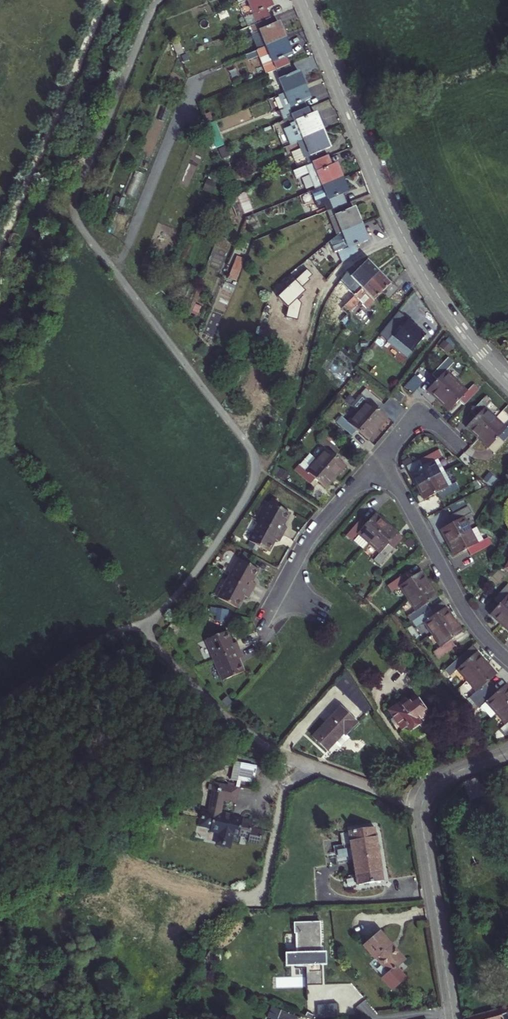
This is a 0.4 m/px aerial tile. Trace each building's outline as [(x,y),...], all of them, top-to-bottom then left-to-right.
[(257,17),(271,12),(267,2),(270,0),(250,0),(257,17)] [(274,18),(271,12),(257,17),(251,19),(254,27),(260,24),(266,40),(285,33),(279,17),(274,18)] [(291,49),(285,33),(266,40),(257,44),(266,67),(276,63),(289,58),(286,51),(291,49)] [(292,67),(289,58),(276,63),(285,86),(303,79),(298,65),(292,67)] [(309,93),(303,79),(285,86),(293,107),(307,102),(304,94),(309,93)] [(279,104),(283,114),(288,112),(287,110),(293,107),(285,86),(276,89),(282,103),(279,104)] [(283,122),(290,138),(322,125),(315,108),(310,109),(307,102),(293,107),(287,110),(288,112),(291,119),(283,122)] [(206,117),(210,128),(217,124),(213,115),(206,117)] [(210,128),(212,133),(219,130),(217,124),(210,128)] [(290,138),(287,139),(290,146),(300,142),(306,158),(313,156),(326,151),(323,143),(328,141),(322,125),(290,138)] [(219,130),(212,133),(215,141),(223,138),(219,130)] [(313,156),(306,158),(304,159),(306,165),(308,169),(313,183),(340,172),(335,159),(330,161),(326,151),(313,156)] [(304,159),(292,164),(295,171),(307,167),(306,165),(304,159)] [(340,172),(313,183),(310,184),(316,198),(328,194),(331,202),(344,197),(341,189),(346,187),(340,172)] [(247,190),(237,194),(245,213),(255,209),(247,190)] [(331,202),(326,205),(335,229),(337,227),(340,226),(359,219),(352,202),(347,204),(344,197),(331,202)] [(329,234),(334,247),(336,246),(340,256),(354,246),(352,239),(365,234),(359,219),(340,226),(337,227),(335,229),(329,234)] [(239,280),(246,257),(238,255),(231,278),(239,280)] [(350,308),(343,302),(377,271),(367,260),(358,268),(355,265),(351,268),(346,271),(350,275),(355,281),(327,308),(332,313),(338,319),(350,308)] [(391,281),(389,283),(378,272),(377,271),(343,302),(350,308),(362,297),(369,304),(382,291),(390,299),(399,289),(391,281)] [(283,282),(275,285),(279,295),(287,292),(283,282)] [(398,342),(394,347),(407,358),(422,339),(423,340),(424,338),(424,337),(425,335),(411,325),(413,323),(406,318),(392,337),(398,342)] [(392,337),(387,342),(394,347),(398,342),(392,337)] [(425,392),(436,403),(453,383),(442,374),(448,366),(442,361),(428,377),(433,382),(425,392)] [(416,374),(406,385),(414,392),(423,381),(416,374)] [(461,406),(476,390),(470,385),(463,392),(453,383),(436,403),(446,412),(456,402),(461,406)] [(364,401),(356,412),(377,428),(385,417),(374,409),(379,403),(361,388),(356,394),(364,401)] [(394,390),(388,397),(396,404),(402,396),(394,390)] [(348,405),(356,412),(364,401),(356,394),(348,405)] [(486,402),(481,397),(466,413),(471,418),(462,427),(474,439),(492,420),(479,409),(486,402)] [(357,431),(368,440),(377,428),(356,412),(347,423),(339,417),(334,423),(352,438),(357,431)] [(492,420),(474,439),(483,448),(492,438),(498,444),(507,434),(507,423),(507,422),(500,429),(492,420)] [(324,451),(315,462),(334,479),(344,467),(334,458),(339,453),(321,438),(317,443),(324,451)] [(409,473),(416,486),(438,472),(432,461),(441,456),(437,450),(418,460),(422,467),(409,473)] [(293,472),(309,487),(315,481),(325,490),(334,479),(315,462),(308,456),(299,467),(298,466),(293,472)] [(439,500),(459,489),(455,482),(446,487),(438,472),(416,486),(423,499),(435,493),(439,500)] [(451,503),(453,510),(468,506),(466,499),(451,503)] [(272,503),(261,522),(285,536),(289,528),(285,526),(292,513),(272,503)] [(440,530),(448,543),(470,531),(463,517),(472,513),(468,507),(449,516),(453,523),(440,530)] [(358,537),(369,548),(387,527),(375,517),(365,528),(359,523),(345,539),(352,544),(358,537)] [(276,541),(281,543),(285,536),(261,522),(251,541),(270,553),(276,541)] [(374,563),(380,568),(393,552),(388,547),(398,536),(387,527),(369,548),(379,556),(374,563)] [(470,556),(489,546),(486,539),(477,543),(470,531),(448,543),(454,555),(467,549),(470,556)] [(388,547),(393,552),(403,540),(398,536),(388,547)] [(243,560),(231,580),(255,593),(259,585),(254,583),(261,570),(243,560)] [(407,578),(388,590),(393,597),(402,591),(409,603),(410,603),(415,599),(431,589),(423,577),(411,585),(407,578)] [(221,599),(239,609),(247,596),(252,599),(255,593),(231,580),(221,599)] [(501,623),(507,616),(507,595),(507,594),(507,582),(494,599),(500,603),(491,614),(501,623)] [(440,602),(431,589),(415,599),(410,603),(409,603),(418,616),(410,622),(414,627),(432,615),(429,609),(440,602)] [(437,621),(449,613),(444,607),(432,615),(437,621)] [(427,627),(435,639),(457,625),(449,613),(437,621),(432,615),(414,627),(418,633),(427,627)] [(229,617),(214,614),(213,624),(228,626),(229,617)] [(443,652),(441,653),(445,660),(457,651),(453,645),(465,636),(457,625),(435,639),(443,652)] [(207,641),(215,661),(239,652),(236,644),(232,646),(227,633),(215,638),(215,636),(208,638),(209,640),(207,641)] [(475,649),(464,659),(468,664),(480,654),(475,649)] [(223,681),(243,673),(238,661),(243,660),(239,652),(215,661),(223,681)] [(435,656),(440,663),(445,660),(441,653),(435,656)] [(460,671),(469,681),(489,664),(480,654),(468,664),(464,659),(451,670),(448,672),(452,677),(460,671)] [(472,698),(476,703),(492,689),(488,684),(498,675),(489,664),(469,681),(478,692),(472,698)] [(347,675),(337,685),(358,704),(360,701),(355,697),(357,695),(351,690),(356,684),(347,675)] [(497,712),(507,701),(507,684),(507,683),(496,693),(492,689),(476,703),(481,708),(488,701),(497,712)] [(397,700),(404,720),(411,719),(412,724),(422,721),(423,724),(435,720),(427,693),(418,696),(417,693),(397,700)] [(504,734),(507,731),(507,701),(497,712),(506,722),(499,728),(504,734)] [(359,723),(343,707),(315,737),(329,749),(346,732),(348,734),(359,723)] [(232,783),(242,784),(242,779),(254,780),(256,765),(234,762),(232,783)] [(478,775),(464,781),(465,782),(469,794),(484,789),(478,775)] [(265,833),(254,831),(255,824),(243,822),(243,824),(235,823),(236,818),(223,816),(225,804),(234,805),(236,790),(214,787),(209,817),(205,816),(203,824),(206,825),(205,831),(214,832),(213,835),(221,836),(220,848),(234,851),(236,838),(252,841),(251,844),(263,846),(265,833)] [(357,886),(384,881),(377,829),(342,834),(344,844),(351,843),(357,886)] [(321,956),(320,925),(293,926),(294,937),(296,937),(297,957),(285,958),(285,971),(305,970),(306,978),(306,988),(307,1002),(308,1002),(307,988),(323,987),(322,969),(327,969),(326,955),(321,956)] [(363,948),(387,976),(384,979),(394,990),(405,980),(396,969),(404,961),(390,945),(388,947),(378,935),(363,948)] [(339,1015),(338,1002),(319,1003),(319,1016),(339,1015)] [(295,1015),(277,1008),(269,1005),(264,1014),(267,1016),(272,1018),(293,1018),(295,1015)] [(500,1014),(497,1007),(467,1016),(465,1017),(465,1018),(507,1018),(507,1012),(500,1014)]
